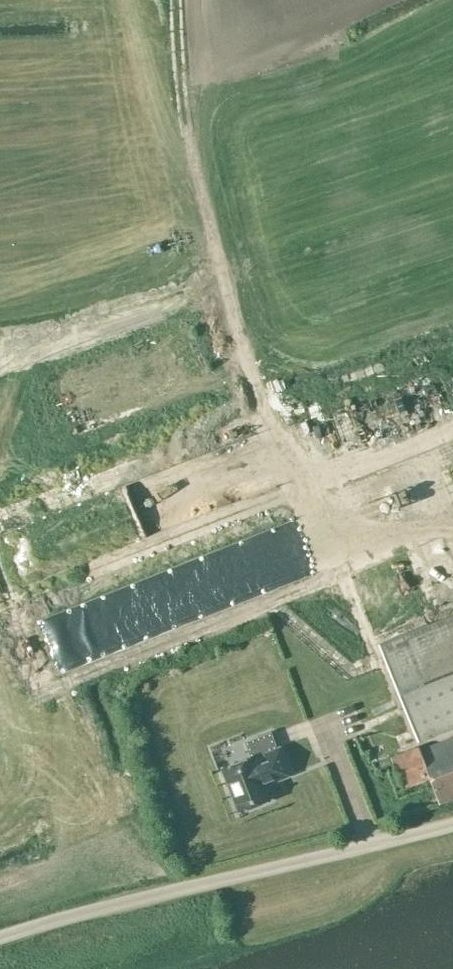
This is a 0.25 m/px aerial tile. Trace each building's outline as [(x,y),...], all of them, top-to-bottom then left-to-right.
[(440,467),(427,469),(429,482),(442,480),(440,467)] [(444,535),(350,574),(375,636),(452,604),(452,558),(444,535)] [(380,645),(419,742),(452,728),(452,615),(380,645)] [(401,754),(391,758),(402,787),(428,777),(439,803),(452,798),(452,735),(418,748),(410,729),(393,735),(401,754)] [(277,747),(271,731),(245,742),(250,756),(220,767),(238,813),(271,800),(265,786),(292,775),(281,745),(277,747)] [(368,747),(366,739),(360,742),(363,749),(368,747)]
